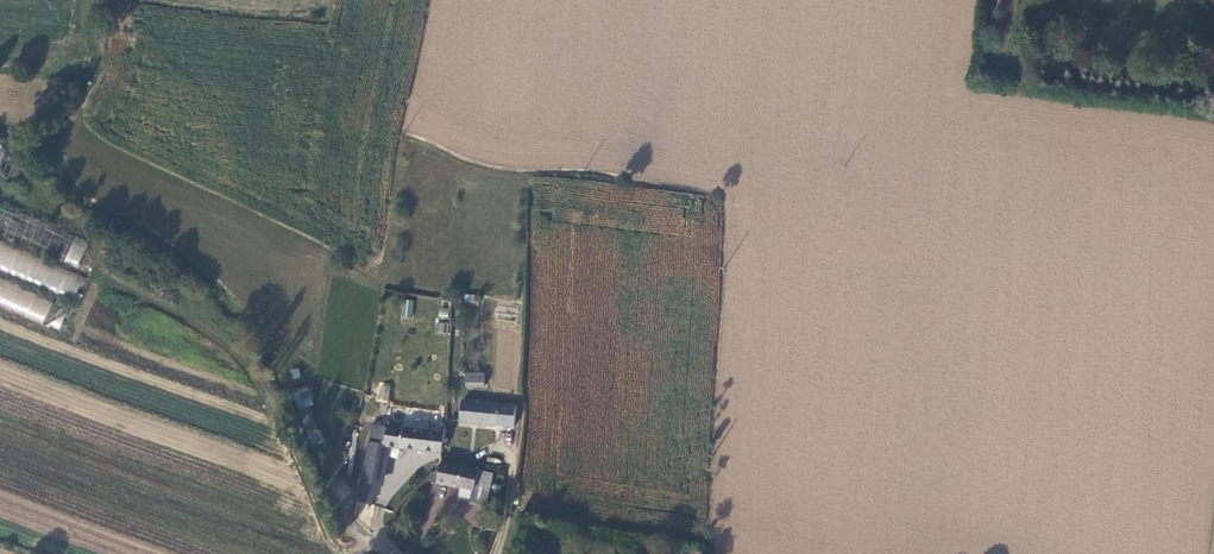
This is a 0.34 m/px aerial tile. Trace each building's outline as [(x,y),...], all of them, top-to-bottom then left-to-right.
[(64,261),(77,267),(88,242),(75,236),(64,261)] [(84,272),(0,243),(0,269),(76,295),(84,272)] [(43,324),(53,300),(0,278),(0,306),(43,324)] [(464,294),(464,302),(476,303),(477,294),(464,294)] [(411,318),(413,300),(402,299),(400,317),(411,318)] [(438,308),(439,318),(449,318),(448,308),(438,308)] [(437,332),(448,332),(448,322),(438,322),(437,332)] [(485,373),(466,372),(466,387),(485,387),(485,373)] [(376,399),(387,402),(392,384),(381,381),(376,399)] [(323,443),(310,406),(314,404),(308,387),(291,393),(311,447),(323,443)] [(460,422),(514,428),(517,404),(462,398),(460,422)] [(391,447),(442,454),(444,431),(383,423),(383,425),(372,424),(361,483),(362,483),(376,485),(384,487),(391,447)] [(466,467),(466,465),(441,460),(439,470),(431,473),(429,481),(461,489),(462,486),(476,490),(479,470),(466,467)] [(488,505),(494,472),(479,470),(476,490),(473,502),(488,505)] [(373,505),(376,485),(362,483),(358,501),(373,505)]
